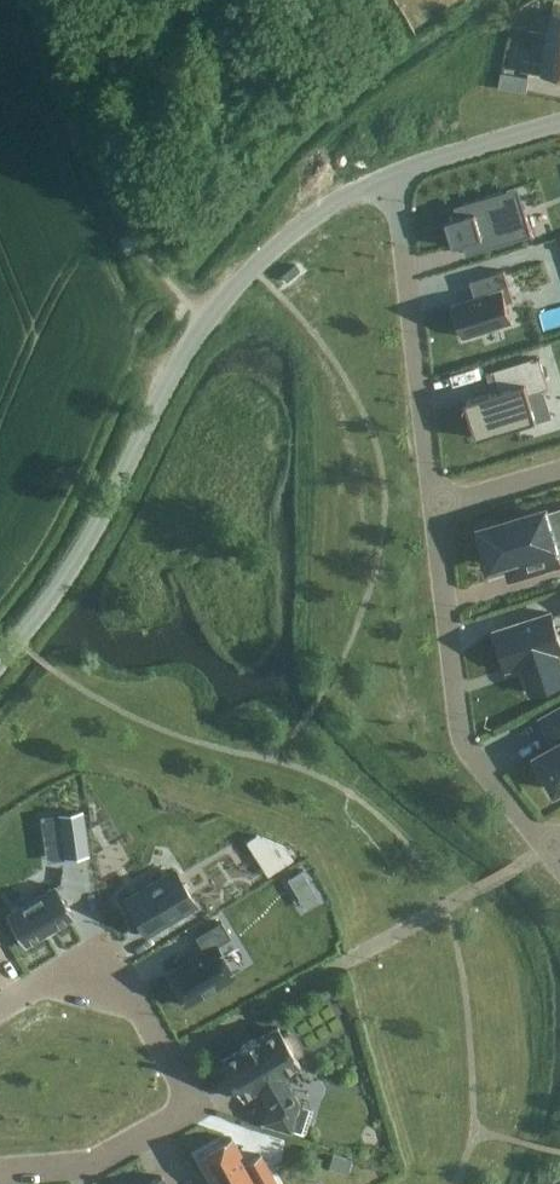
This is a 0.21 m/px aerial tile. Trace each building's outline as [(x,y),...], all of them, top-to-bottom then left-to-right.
[(547,44),(547,42),(559,44),(559,13),(552,12),(549,34),(527,30),(525,41),(547,44)] [(547,44),(544,63),(522,60),(520,72),(543,75),(543,72),(559,75),(559,44),(547,42),(547,44)] [(528,77),(502,73),(499,88),(526,92),(528,77)] [(446,208),(443,209),(454,246),(466,242),(469,253),(533,234),(524,204),(513,208),(508,191),(519,188),(519,186),(455,205),(458,216),(449,219),(446,208)] [(183,227),(176,217),(160,230),(168,240),(183,227)] [(475,296),(454,303),(464,336),(513,321),(507,302),(514,300),(505,269),(470,280),(475,296)] [(499,390),(466,400),(471,417),(468,418),(473,435),(476,434),(477,438),(521,425),(521,426),(523,426),(522,424),(537,420),(529,393),(549,387),(540,357),(491,372),(492,374),(494,373),(495,376),(497,375),(500,386),(498,387),(499,390)] [(545,513),(544,510),(483,529),(485,535),(481,537),(487,558),(492,556),(494,563),(508,559),(513,575),(559,561),(552,537),(559,534),(559,509),(545,513)] [(496,630),(508,668),(522,663),(531,692),(559,683),(559,659),(558,652),(559,651),(559,640),(551,612),(496,630)] [(541,718),(557,745),(538,756),(541,762),(537,765),(548,785),(553,783),(556,789),(559,787),(559,707),(541,718)] [(82,810),(58,814),(64,857),(88,853),(82,810)] [(292,858),(284,845),(265,858),(273,871),(292,858)] [(176,869),(126,899),(147,934),(197,904),(176,869)] [(301,871),(289,878),(294,886),(306,879),(301,871)] [(73,915),(55,884),(5,914),(24,945),(73,915)] [(185,1004),(233,975),(215,945),(217,944),(230,936),(220,920),(194,936),(202,948),(203,951),(166,973),(185,1004)] [(240,1048),(219,1061),(241,1097),(257,1088),(267,1105),(262,1121),(290,1130),(299,1102),(282,1073),(299,1063),(294,1055),(300,1051),(299,1045),(297,1040),(294,1036),(292,1034),(288,1030),(282,1034),(277,1026),(256,1038),(255,1036),(239,1046),(240,1048)] [(230,1136),(196,1155),(213,1183),(273,1183),(276,1182),(259,1153),(244,1161),(230,1136)] [(160,1175),(144,1183),(166,1183),(160,1175)]
